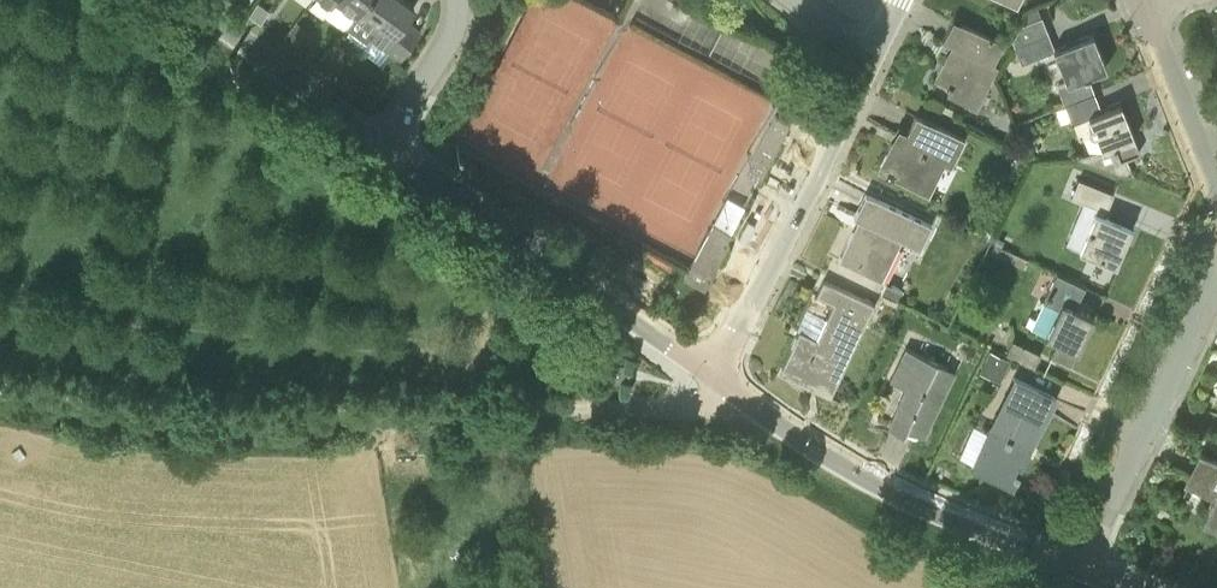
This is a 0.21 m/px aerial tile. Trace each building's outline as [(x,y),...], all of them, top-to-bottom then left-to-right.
[(356,13),(365,0),(338,0),(356,13)] [(356,13),(346,26),(367,41),(371,35),(400,57),(421,30),(406,19),(414,7),(405,0),(365,0),(356,13)] [(257,26),(260,22),(268,10),(257,1),(248,13),(245,18),(257,26)] [(1057,85),(1064,103),(1095,91),(1087,74),(1106,67),(1093,32),(1054,46),(1048,31),(1041,15),(1020,23),(1011,38),(1014,45),(1021,63),(1054,50),(1066,81),(1057,85)] [(947,93),(968,104),(976,108),(998,65),(992,63),(1003,42),(953,17),(942,39),(951,44),(934,78),(947,84),(946,86),(950,87),(947,93)] [(297,47),(308,31),(297,23),(285,39),(297,47)] [(1085,159),(1124,175),(1132,172),(1126,157),(1140,151),(1120,101),(1102,110),(1095,91),(1064,103),(1072,122),(1089,115),(1092,122),(1090,122),(1088,124),(1088,127),(1088,129),(1089,130),(1090,131),(1092,132),(1093,133),(1094,132),(1096,131),(1103,148),(1097,150),(1077,156),(1077,157),(1085,159)] [(898,126),(877,168),(919,190),(934,160),(949,167),(964,138),(916,113),(907,130),(898,126)] [(790,122),(775,115),(747,169),(761,176),(790,122)] [(1078,247),(1115,263),(1131,225),(1103,213),(1112,192),(1079,178),(1071,195),(1095,205),(1078,247)] [(852,230),(838,258),(879,278),(899,239),(918,248),(931,223),(865,191),(853,216),(863,221),(857,233),(852,230)] [(727,239),(730,232),(712,222),(696,254),(685,276),(704,286),(728,240),(727,239)] [(990,239),(962,295),(972,300),(996,254),(1023,267),(1027,258),(990,239)] [(1056,272),(1052,281),(1043,300),(1058,307),(1046,333),(1058,339),(1051,354),(1071,363),(1093,316),(1075,307),(1085,286),(1056,272)] [(863,326),(867,319),(875,303),(823,278),(816,293),(833,302),(817,337),(799,328),(781,365),(822,384),(820,390),(830,395),(863,326)] [(901,288),(886,281),(880,292),(896,299),(901,288)] [(906,426),(923,434),(954,370),(905,347),(889,380),(905,387),(889,423),(904,430),(906,426)] [(999,380),(1008,360),(989,351),(980,372),(999,380)] [(624,364),(623,364),(613,362),(611,377),(622,379),(623,372),(624,364)] [(987,430),(972,463),(1013,483),(1055,396),(1024,380),(998,435),(987,430)] [(1201,450),(1201,451),(1204,452),(1192,478),(1216,490),(1216,457),(1201,450)] [(1216,530),(1216,499),(1205,525),(1216,530)]
